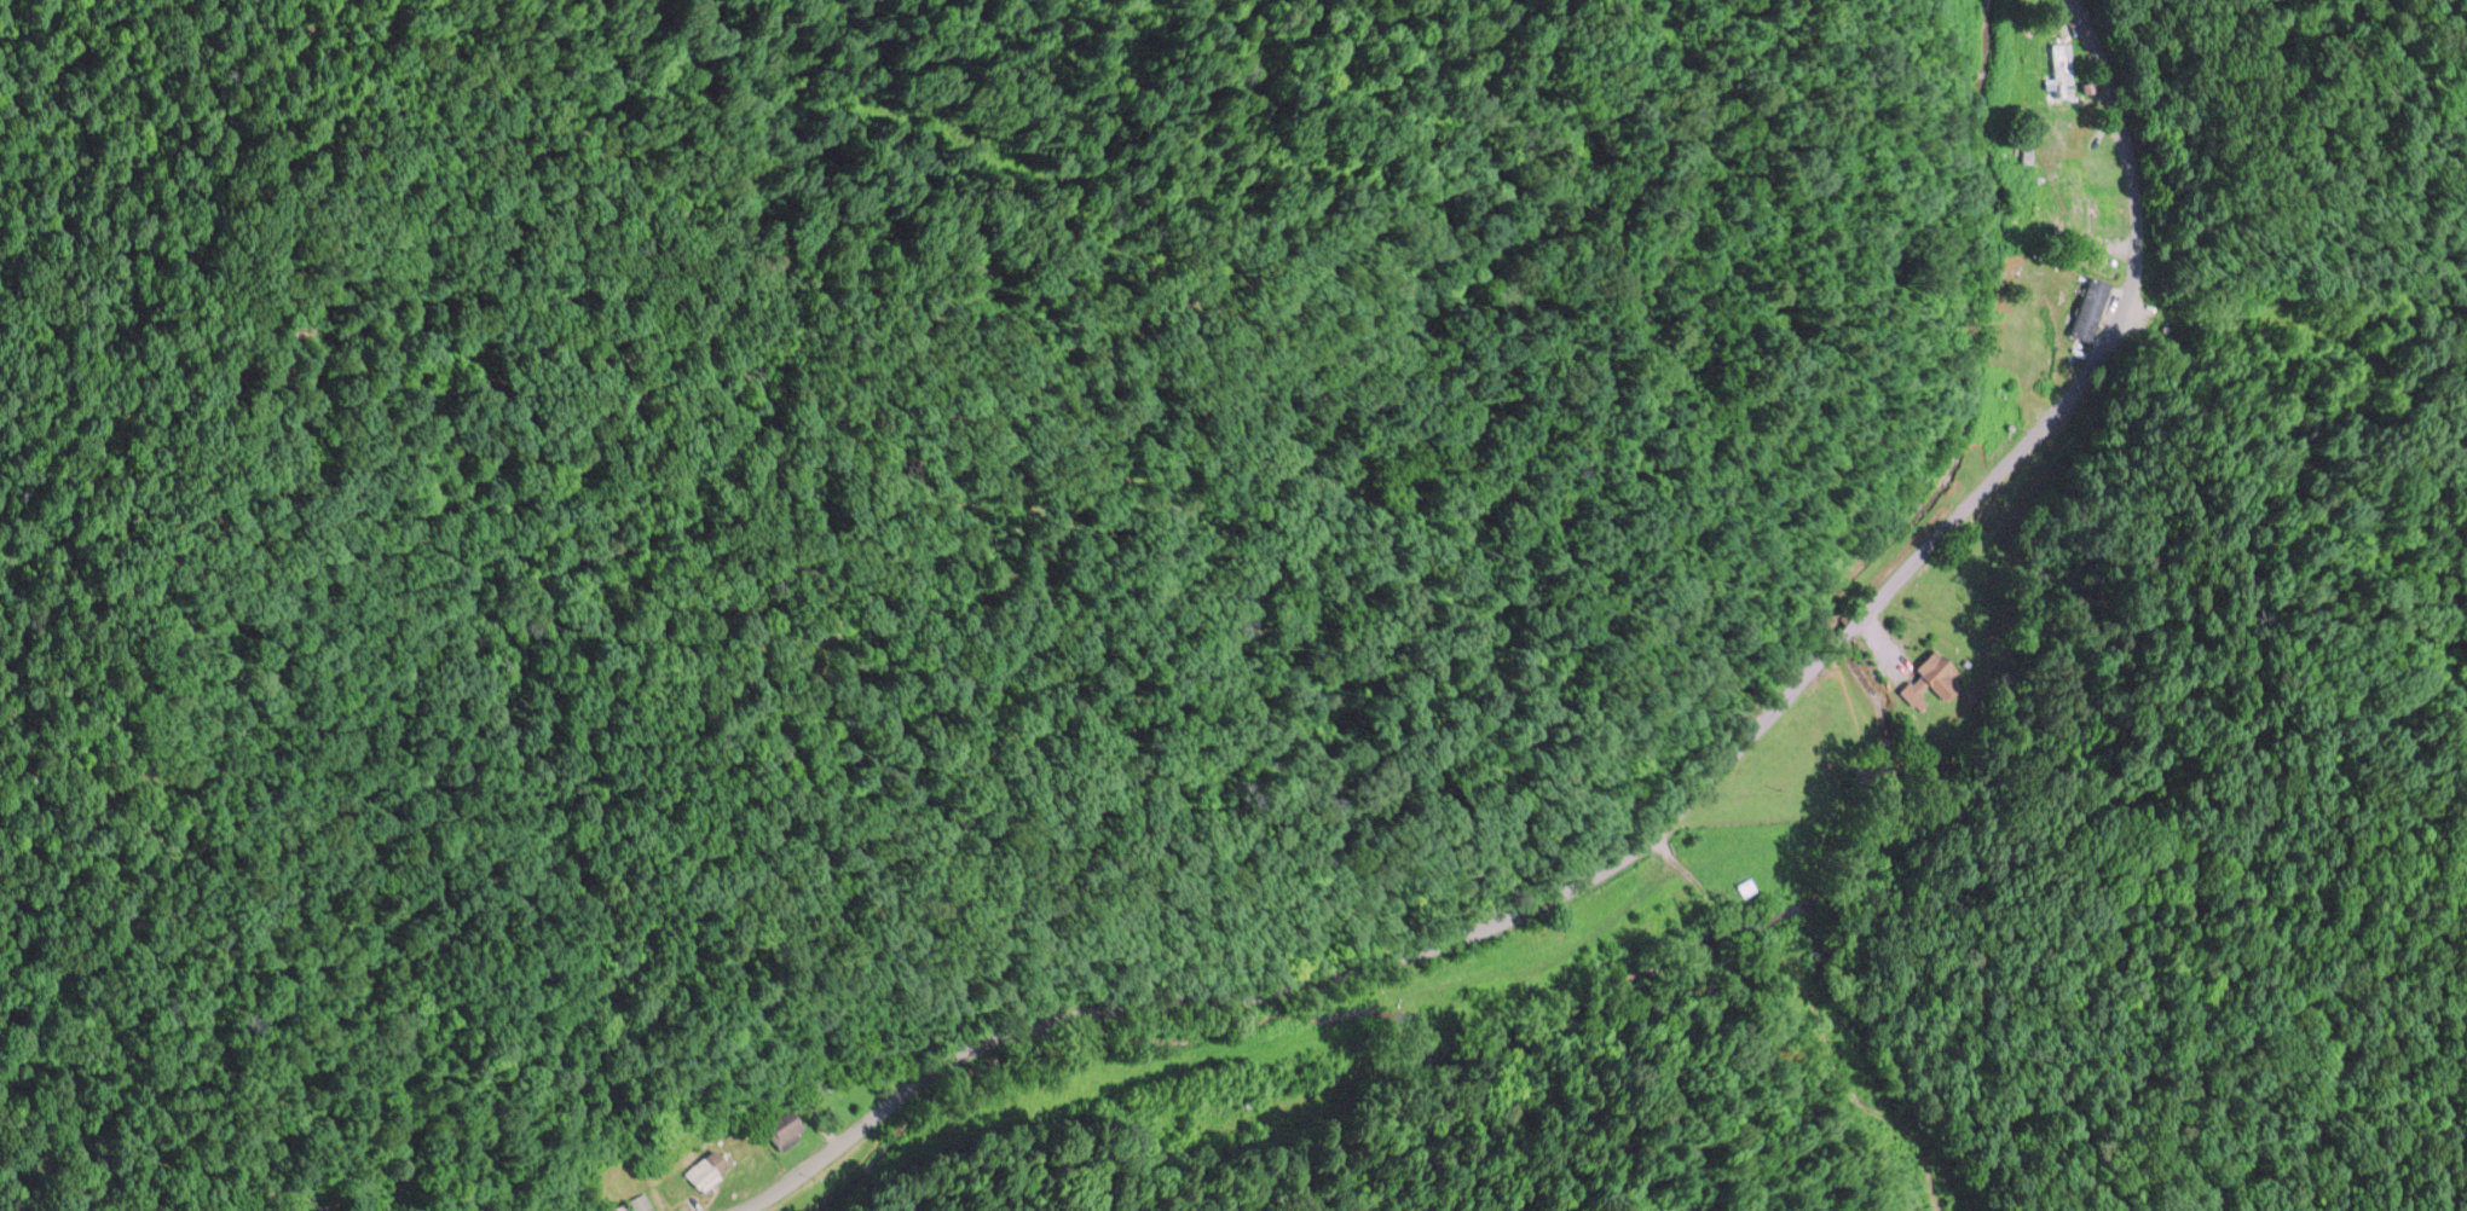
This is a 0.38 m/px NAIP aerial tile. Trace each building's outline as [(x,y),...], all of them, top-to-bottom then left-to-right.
[(2073,42),(2053,42),(2053,96),(2073,96),(2073,42)] [(2069,334),(2090,340),(2107,281),(2086,275),(2069,334)] [(1959,671),(1938,649),(1898,687),(1911,701),(1930,683),(1946,701),(1960,687),(1952,678),(1959,671)] [(1754,889),(1749,876),(1735,882),(1741,895),(1754,889)] [(809,1129),(790,1103),(763,1123),(782,1149),(809,1129)] [(687,1170),(701,1190),(733,1167),(719,1148),(687,1170)] [(646,1193),(607,1207),(608,1210),(653,1210),(646,1193)]
